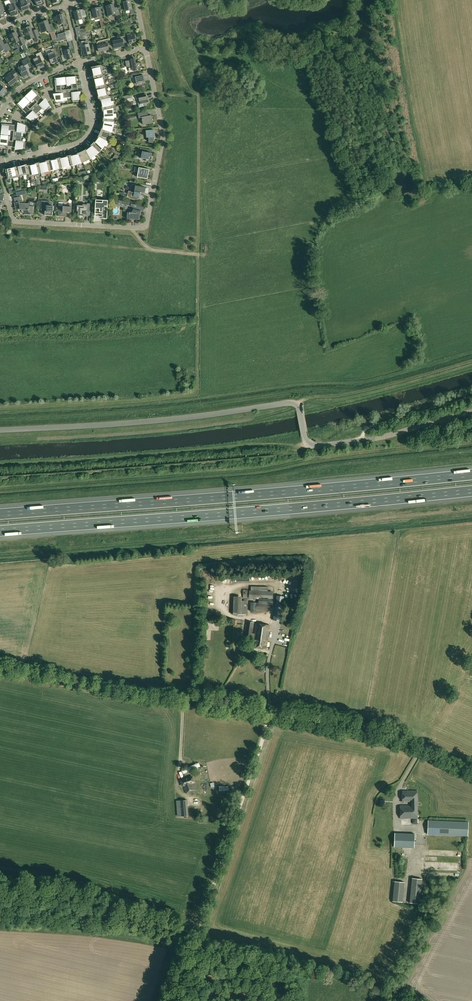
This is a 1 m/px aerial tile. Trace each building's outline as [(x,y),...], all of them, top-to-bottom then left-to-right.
[(7,6),(11,16),(14,15),(15,16),(16,16),(18,15),(18,14),(16,10),(19,9),(15,0),(10,0),(12,4),(7,6)] [(31,0),(21,0),(21,1),(19,1),(22,8),(21,9),(22,13),(24,12),(24,11),(29,9),(27,4),(28,3),(32,1),(31,0)] [(130,0),(123,2),(126,11),(130,10),(131,14),(134,14),(133,8),(131,7),(130,0)] [(107,6),(106,6),(108,16),(114,15),(114,16),(116,16),(117,23),(121,22),(118,9),(115,10),(113,4),(113,3),(112,3),(108,4),(107,5),(107,6)] [(106,27),(101,7),(92,9),(93,11),(91,12),(90,12),(91,15),(90,15),(91,19),(95,18),(95,20),(99,19),(102,28),(106,27)] [(80,10),(74,11),(77,25),(80,24),(79,20),(82,19),(82,17),(86,16),(85,9),(80,10)] [(66,20),(65,20),(63,14),(57,15),(57,17),(54,17),(55,21),(58,21),(59,25),(63,24),(64,27),(67,26),(66,20)] [(47,20),(41,23),(38,23),(40,29),(43,28),(44,32),(48,31),(49,34),(54,32),(52,25),(49,26),(47,20)] [(31,26),(30,27),(28,26),(27,27),(27,28),(23,29),(28,40),(35,37),(36,41),(41,39),(37,32),(34,33),(31,26)] [(9,35),(13,44),(16,42),(20,46),(21,46),(24,52),(28,50),(22,37),(19,38),(16,32),(9,35)] [(138,39),(138,38),(137,38),(137,37),(136,36),(135,36),(134,34),(131,35),(130,33),(127,34),(129,44),(130,44),(130,45),(131,45),(131,44),(132,44),(132,43),(136,42),(136,41),(137,41),(137,40),(138,39)] [(112,45),(114,50),(119,49),(118,47),(124,46),(124,43),(126,42),(125,36),(120,37),(120,40),(113,42),(114,45),(112,45)] [(97,44),(99,52),(109,50),(108,46),(111,46),(109,39),(98,41),(97,44)] [(6,53),(11,50),(8,44),(5,46),(1,40),(0,40),(0,51),(0,52),(4,50),(6,53)] [(83,49),(84,55),(91,54),(89,44),(85,45),(84,41),(80,42),(81,50),(83,49)] [(63,55),(65,54),(67,60),(73,58),(70,47),(65,49),(65,51),(62,52),(63,55)] [(55,55),(59,54),(56,48),(51,50),(52,53),(48,54),(51,64),(58,61),(55,55)] [(41,52),(36,54),(37,57),(33,58),(33,60),(34,62),(35,63),(38,69),(44,67),(41,59),(43,57),(41,52)] [(136,63),(136,61),(135,58),(131,59),(131,60),(125,61),(126,67),(133,67),(133,71),(138,70),(137,69),(142,68),(141,62),(136,63)] [(28,60),(24,62),(24,65),(23,65),(18,65),(18,68),(18,69),(18,72),(20,72),(23,77),(29,74),(26,69),(28,68),(29,68),(31,67),(28,60)] [(9,77),(6,80),(11,86),(18,81),(16,79),(16,78),(18,75),(14,70),(8,75),(9,77)] [(143,83),(145,82),(144,75),(141,76),(140,73),(132,75),(132,78),(135,77),(136,82),(135,82),(135,83),(134,84),(135,85),(135,86),(136,86),(139,86),(139,88),(144,87),(143,83)] [(71,84),(72,89),(78,89),(77,76),(66,77),(66,84),(71,84)] [(55,78),(56,91),(62,90),(61,85),(66,84),(66,77),(55,78)] [(34,98),(37,102),(42,98),(33,89),(25,97),(30,102),(34,98)] [(73,102),(79,101),(78,89),(72,89),(67,90),(68,98),(73,97),(73,102)] [(57,103),(63,103),(62,98),(68,98),(67,90),(62,90),(56,91),(57,103)] [(144,107),(143,104),(149,102),(148,98),(146,97),(144,97),(144,94),(136,96),(137,99),(139,98),(140,102),(138,103),(139,108),(144,107)] [(17,104),(26,113),(30,109),(26,105),(30,102),(25,97),(17,104)] [(46,111),(50,107),(42,98),(37,102),(34,106),(39,111),(43,108),(46,111)] [(35,122),(39,118),(36,115),(39,111),(34,106),(30,109),(26,113),(35,122)] [(142,119),(143,125),(153,123),(152,115),(148,116),(147,115),(146,112),(138,114),(139,120),(142,119)] [(9,130),(14,131),(14,125),(2,124),(1,135),(8,135),(9,130)] [(14,131),(13,136),(21,137),(22,132),(26,132),(27,126),(14,125),(14,131)] [(112,132),(112,127),(104,126),(103,129),(102,128),(101,130),(111,134),(112,132)] [(101,130),(99,135),(108,140),(109,140),(111,135),(111,134),(101,130)] [(155,138),(155,137),(154,130),(146,131),(147,136),(147,137),(148,137),(149,137),(149,142),(153,143),(152,143),(153,143),(153,142),(154,141),(154,140),(154,139),(154,138),(155,138)] [(12,147),(13,141),(8,140),(8,135),(1,135),(0,142),(0,146),(12,147)] [(99,138),(97,141),(104,146),(107,142),(107,143),(108,140),(99,135),(98,138),(99,138)] [(25,148),(25,143),(25,142),(21,142),(21,137),(13,136),(13,141),(12,147),(25,148)] [(94,142),(93,144),(100,151),(102,150),(102,149),(104,146),(97,141),(95,143),(94,142)] [(92,147),(90,149),(95,156),(98,153),(100,151),(93,144),(91,146),(92,147)] [(152,154),(147,153),(148,149),(140,148),(139,153),(142,154),(141,158),(151,160),(152,154)] [(86,149),(84,151),(89,160),(92,159),(92,158),(95,156),(90,149),(87,151),(86,149)] [(84,151),(79,153),(83,163),(84,163),(89,160),(84,151)] [(77,155),(75,156),(77,164),(81,163),(81,164),(83,163),(79,153),(77,154),(77,155)] [(29,175),(29,176),(30,177),(27,164),(24,165),(24,166),(22,167),(24,175),(26,175),(27,175),(29,175)] [(27,164),(30,177),(35,176),(32,166),(30,166),(29,165),(27,166),(27,164)] [(139,168),(137,177),(147,179),(149,170),(139,168)] [(138,199),(139,199),(140,194),(140,192),(145,193),(146,188),(136,186),(136,185),(131,184),(130,190),(131,190),(129,198),(130,198),(130,199),(132,199),(133,199),(133,200),(134,200),(135,200),(137,200),(138,199)] [(21,197),(14,198),(16,205),(15,206),(16,210),(21,209),(21,210),(22,210),(22,211),(23,212),(25,213),(25,214),(33,215),(33,207),(29,206),(28,204),(27,204),(25,204),(20,203),(19,202),(22,201),(21,197)] [(95,214),(103,214),(103,209),(105,209),(105,206),(108,206),(108,201),(103,200),(103,203),(96,202),(95,214)] [(49,201),(42,201),(41,209),(45,210),(45,215),(52,216),(53,206),(49,206),(49,201)] [(85,218),(85,214),(87,214),(87,213),(91,213),(91,204),(87,203),(87,204),(83,204),(83,206),(77,205),(77,211),(78,211),(78,217),(85,218)] [(139,205),(131,204),(131,206),(132,207),(134,207),(134,209),(133,209),(133,211),(131,213),(129,212),(128,212),(126,212),(125,212),(125,215),(127,217),(127,220),(132,220),(132,219),(140,220),(141,211),(138,210),(139,205)] [(59,206),(58,216),(66,217),(66,212),(71,212),(72,207),(67,206),(63,206),(59,206)] [(13,266),(0,266),(0,274),(13,273),(13,266)] [(19,298),(18,275),(9,275),(10,298),(19,298)] [(14,299),(0,300),(0,308),(14,307),(14,299)] [(268,587),(251,586),(251,591),(249,591),(249,599),(259,599),(259,601),(258,601),(258,603),(256,603),(256,602),(250,602),(250,611),(256,611),(256,610),(271,610),(271,604),(273,604),(273,591),(268,591),(268,587)] [(242,596),(233,596),(233,615),(246,615),(246,601),(242,600),(242,596)] [(279,621),(281,606),(284,606),(284,603),(282,602),(282,599),(276,598),(275,605),(273,620),(279,621)] [(253,647),(266,648),(270,625),(257,623),(255,634),(252,633),(254,623),(247,622),(245,636),(252,637),(251,639),(254,639),(253,647)] [(195,789),(193,782),(194,782),(192,777),(181,780),(182,786),(183,785),(185,792),(195,789)] [(400,818),(417,818),(417,791),(402,791),(402,802),(411,802),(411,805),(400,805),(400,818)] [(187,800),(176,801),(177,816),(188,815),(187,800)] [(428,820),(428,834),(468,836),(468,822),(428,820)] [(414,846),(415,833),(397,832),(395,845),(414,846)] [(422,879),(412,878),(410,903),(420,904),(422,879)] [(405,882),(394,881),(392,901),(403,902),(405,882)]
